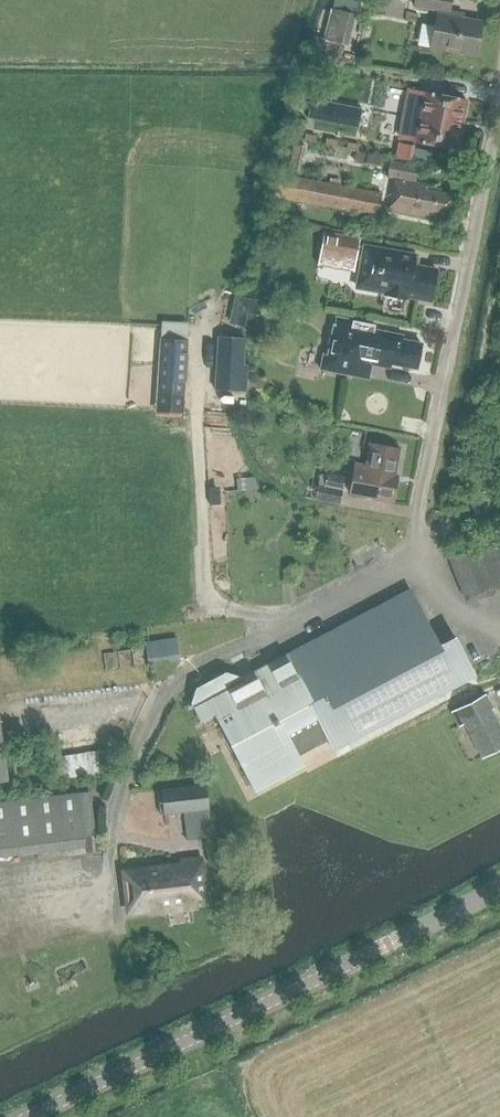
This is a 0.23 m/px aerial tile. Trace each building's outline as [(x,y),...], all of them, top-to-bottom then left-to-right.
[(476,57),(483,22),(454,17),(455,13),(450,12),(452,0),(416,0),(415,6),(438,11),(431,48),(476,57)] [(346,45),(354,13),(329,7),(321,38),(312,36),(308,50),(339,58),(343,44),(346,45)] [(467,100),(422,91),(418,109),(423,109),(420,124),(416,123),(413,140),(457,148),(467,100)] [(413,146),(399,143),(396,157),(410,160),(413,146)] [(286,172),(297,174),(302,147),(291,145),(286,172)] [(364,163),(378,166),(380,156),(366,153),(364,163)] [(445,215),(449,194),(425,190),(426,185),(415,182),(418,166),(390,160),(386,177),(395,179),(389,210),(434,219),(435,213),(445,215)] [(276,172),(271,196),(376,216),(380,192),(276,172)] [(316,265),(352,271),(358,237),(322,231),(316,265)] [(364,246),(361,260),(363,260),(358,287),(381,291),(381,294),(404,298),(404,295),(430,300),(435,270),(412,265),(414,255),(364,246)] [(267,302),(264,302),(244,297),(240,311),(247,313),(263,317),(267,302)] [(415,368),(420,343),(401,339),(401,335),(373,330),(374,324),(334,317),(327,354),(323,353),(320,369),(347,374),(349,360),(389,367),(390,363),(415,368)] [(243,338),(217,336),(214,390),(245,392),(246,364),(242,364),(243,338)] [(159,338),(156,394),(182,395),(185,340),(159,338)] [(397,475),(395,475),(400,448),(370,443),(366,466),(355,464),(349,498),(393,505),(397,475)] [(317,483),(314,499),(339,504),(345,476),(324,472),(322,484),(317,483)] [(219,491),(208,489),(207,507),(220,509),(219,491)] [(446,555),(463,599),(499,584),(499,547),(446,555)] [(283,568),(283,583),(294,582),(293,568),(283,568)] [(334,751),(475,677),(454,637),(438,646),(409,590),(253,672),(255,677),(248,680),(224,674),(195,689),(191,703),(200,720),(213,714),(254,792),(302,767),(297,756),(328,740),(334,751)] [(144,642),(146,661),(169,658),(170,662),(179,661),(176,638),(144,642)] [(499,748),(499,728),(490,709),(492,708),(485,695),(451,713),(458,726),(463,723),(482,758),(499,748)] [(50,755),(53,779),(112,772),(110,749),(50,755)] [(204,784),(159,790),(162,816),(182,814),(185,840),(211,837),(204,784)] [(0,802),(0,856),(83,847),(77,794),(0,802)] [(98,853),(97,834),(83,836),(85,854),(98,853)] [(124,916),(208,905),(201,855),(179,857),(179,862),(119,870),(124,916)]
